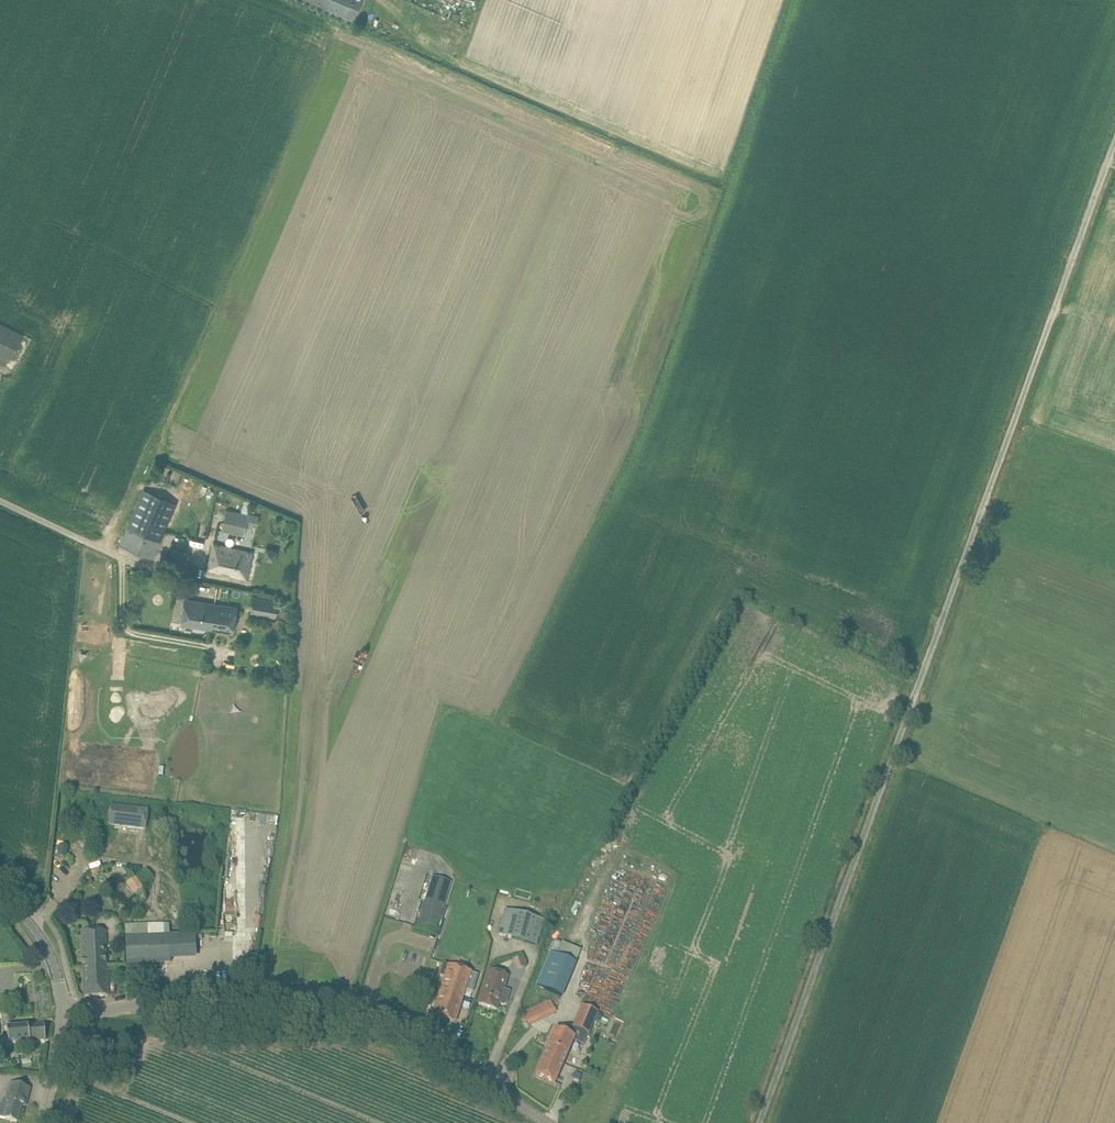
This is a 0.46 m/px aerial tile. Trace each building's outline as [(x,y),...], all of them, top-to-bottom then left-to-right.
[(352,22),(361,0),(302,0),(352,22)] [(23,334),(0,323),(0,357),(9,362),(23,334)] [(176,504),(143,490),(120,545),(153,559),(176,504)] [(226,510),(222,530),(243,535),(246,522),(257,525),(259,517),(248,515),(246,514),(240,513),(226,510)] [(253,553),(214,543),(207,570),(221,573),(223,571),(230,572),(230,575),(247,579),(253,553)] [(167,564),(186,568),(189,554),(170,550),(167,564)] [(279,601),(254,597),(251,613),(275,618),(279,601)] [(184,599),(180,625),(211,629),(215,604),(184,599)] [(215,604),(211,629),(232,632),(236,608),(215,604)] [(146,811),(112,807),(110,825),(144,829),(146,811)] [(68,847),(59,845),(57,857),(66,858),(68,847)] [(416,927),(435,933),(451,881),(433,875),(416,927)] [(136,891),(143,886),(136,876),(126,883),(131,889),(133,887),(136,891)] [(561,890),(546,886),(544,897),(558,901),(561,890)] [(537,944),(543,919),(505,908),(498,934),(537,944)] [(169,923),(125,924),(126,964),(148,963),(170,962),(170,959),(170,949),(196,948),(195,933),(169,934),(169,931),(169,923)] [(105,930),(81,931),(81,932),(82,964),(107,963),(105,930)] [(550,951),(540,976),(566,987),(577,961),(576,961),(557,953),(550,951)] [(518,969),(524,967),(521,956),(514,958),(518,969)] [(107,963),(82,964),(84,996),(108,995),(108,994),(107,963)] [(444,963),(440,975),(445,977),(441,990),(462,997),(465,989),(473,992),(478,975),(470,972),(449,965),(444,963)] [(507,975),(489,970),(479,1004),(497,1009),(499,1002),(504,1004),(506,1003),(509,994),(502,992),(507,975)] [(435,1016),(454,1022),(462,997),(441,990),(438,1001),(440,1002),(435,1016)] [(556,1011),(551,1000),(523,1013),(528,1024),(556,1011)] [(584,1006),(573,1025),(588,1032),(598,1012),(584,1006)] [(44,1025),(7,1028),(9,1043),(45,1040),(44,1025)] [(536,1074),(555,1082),(575,1036),(556,1027),(536,1074)] [(0,1050),(0,1062),(9,1061),(8,1049),(0,1050)] [(10,1083),(6,1101),(2,1099),(0,1107),(0,1117),(17,1122),(22,1105),(25,1106),(30,1088),(10,1083)]
